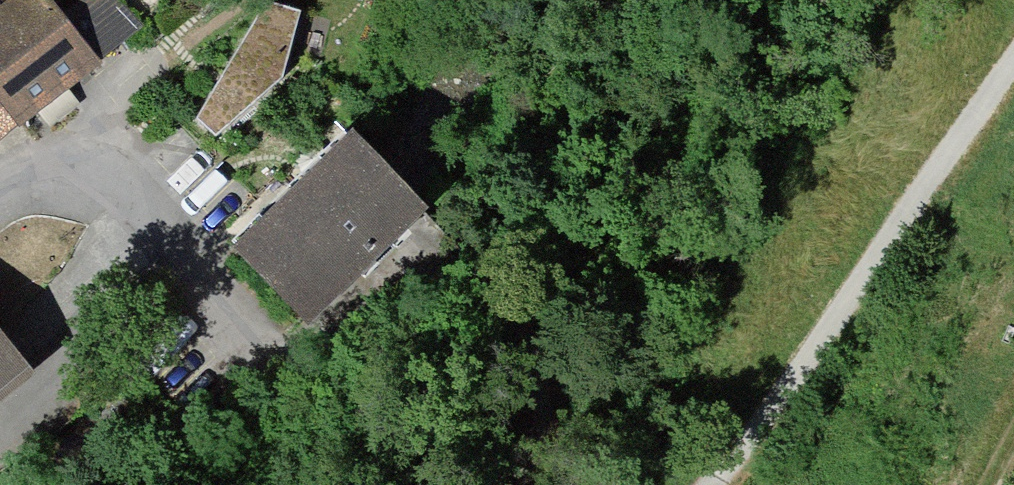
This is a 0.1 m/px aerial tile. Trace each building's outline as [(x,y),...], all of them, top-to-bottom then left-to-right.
[(0,4),(0,119),(8,129),(12,133),(135,31),(109,0),(84,0),(64,16),(51,0),(5,0),(0,4)] [(211,133),(288,67),(296,4),(280,0),(272,0),(226,66),(195,111),(211,133)] [(0,119),(0,136),(8,129),(0,119)] [(352,134),(227,246),(292,318),(374,244),(416,206),(352,134)] [(35,372),(0,328),(0,399),(35,372)]
